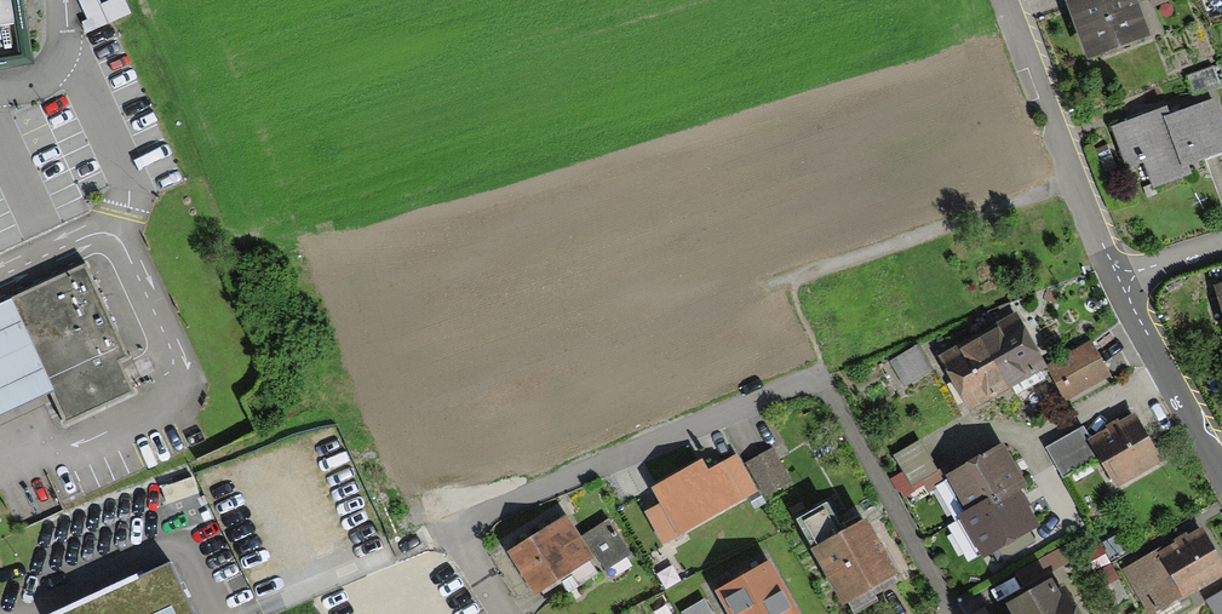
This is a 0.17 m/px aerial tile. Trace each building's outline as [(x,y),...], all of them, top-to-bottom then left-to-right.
[(21,67),(10,0),(0,0),(0,70),(21,67)] [(1074,12),(1092,63),(1147,44),(1136,13),(1173,0),(1110,0),(1074,12)] [(1111,135),(1132,189),(1221,155),(1221,137),(1211,109),(1169,125),(1166,115),(1111,135)] [(90,268),(5,306),(45,396),(60,429),(135,396),(122,369),(133,364),(90,268)] [(5,306),(0,308),(0,416),(45,396),(5,306)] [(998,327),(980,337),(1010,389),(1048,367),(1015,312),(996,323),(998,327)] [(971,412),(1010,389),(980,337),(958,350),(955,345),(938,355),(971,412)] [(1091,350),(1052,372),(1068,401),(1107,380),(1091,350)] [(886,368),(897,389),(926,373),(915,353),(886,368)] [(1101,458),(1113,480),(1152,459),(1133,423),(1091,446),(1082,431),(1045,451),(1061,480),(1101,458)] [(920,446),(893,461),(907,485),(934,470),(920,446)] [(768,453),(748,465),(766,495),(786,483),(768,453)] [(954,484),(972,517),(1021,490),(1003,457),(954,484)] [(659,495),(681,534),(736,501),(720,474),(704,483),(698,473),(659,495)] [(1037,532),(1016,494),(965,523),(986,561),(1037,532)] [(800,528),(847,610),(895,583),(865,532),(842,545),(825,514),(800,528)] [(564,527),(514,561),(538,596),(593,559),(603,574),(627,558),(606,529),(578,548),(564,527)] [(1221,576),(1221,572),(1200,533),(1123,577),(1145,613),(1155,613),(1221,576)] [(81,613),(185,613),(167,575),(81,613)] [(725,599),(734,613),(789,613),(766,575),(725,599)] [(382,613),(441,613),(426,588),(382,613)] [(1059,593),(1021,613),(1071,613),(1059,593)] [(1214,613),(1221,613),(1221,600),(1210,606),(1214,613)]
